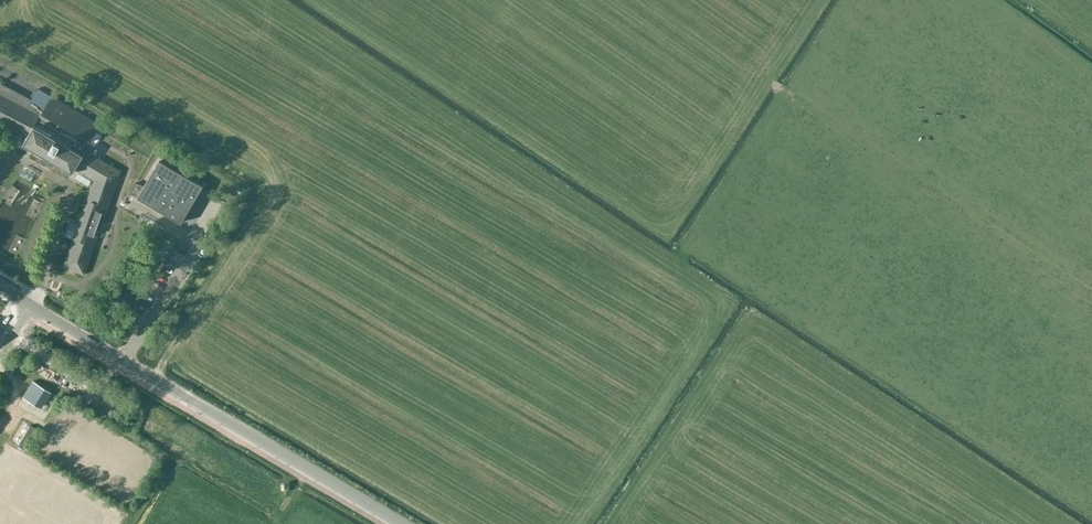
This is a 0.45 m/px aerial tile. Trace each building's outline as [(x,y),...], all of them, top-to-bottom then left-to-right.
[(43,155),(72,172),(75,167),(95,179),(64,266),(85,273),(116,184),(119,177),(121,170),(87,151),(84,149),(86,146),(89,141),(91,142),(101,126),(39,89),(32,100),(0,84),(0,124),(26,138),(23,143),(43,155)] [(144,186),(136,183),(130,193),(138,197),(181,223),(202,186),(159,161),(144,186)] [(33,381),(23,397),(42,409),(52,392),(33,381)]
